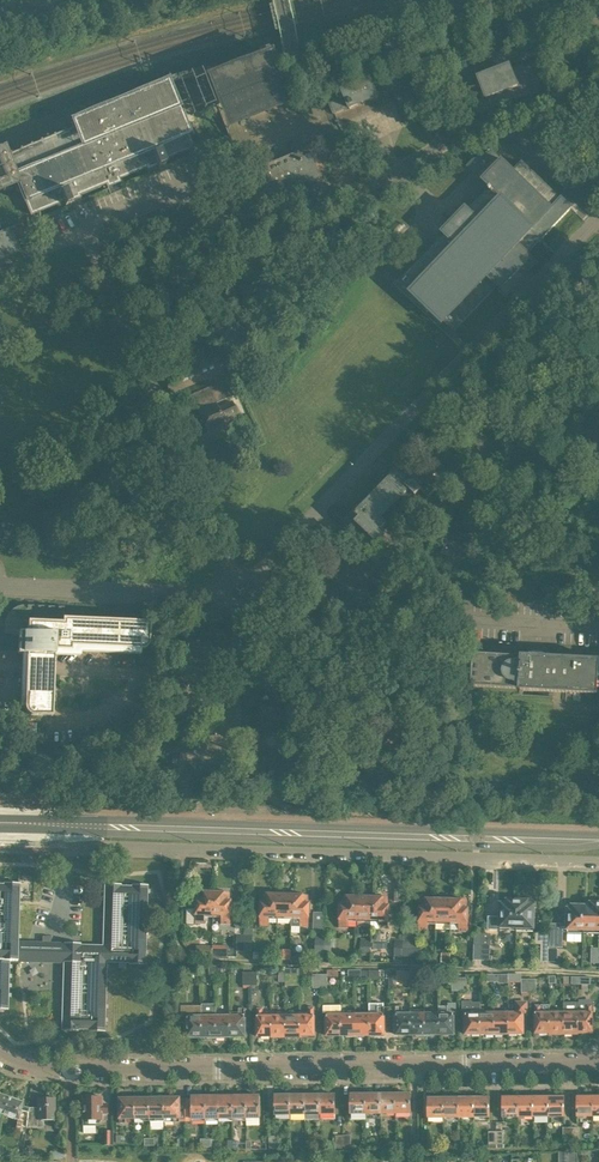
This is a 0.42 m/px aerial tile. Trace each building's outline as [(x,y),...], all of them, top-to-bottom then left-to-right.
[(209,72),(200,74),(199,75),(202,81),(206,79),(214,99),(216,105),(281,79),(278,72),(270,51),(210,76),(209,72)] [(510,67),(479,79),(480,82),(460,90),(471,117),(542,90),(531,62),(511,70),(510,67)] [(396,96),(408,125),(421,119),(403,76),(390,81),(387,73),(372,79),(371,77),(341,89),(342,91),(327,97),(334,113),(348,107),(349,109),(380,97),(379,95),(393,89),(396,96)] [(18,186),(17,188),(18,191),(20,192),(21,193),(20,195),(22,200),(24,200),(25,202),(26,202),(31,214),(64,201),(66,205),(71,203),(70,201),(80,197),(80,194),(106,184),(107,187),(120,182),(119,178),(147,167),(148,169),(158,165),(159,167),(165,164),(163,160),(194,147),(189,135),(191,134),(182,112),(169,81),(115,103),(71,121),(74,128),(64,132),(64,131),(63,132),(63,133),(54,137),(54,135),(53,136),(53,137),(41,142),(41,141),(40,141),(40,142),(31,146),(31,145),(30,145),(30,147),(21,150),(21,149),(20,149),(20,151),(8,155),(5,147),(0,149),(0,193),(18,186)] [(248,172),(249,173),(252,180),(246,182),(254,202),(317,176),(309,156),(303,158),(300,151),(248,172)] [(468,166),(469,167),(483,181),(483,180),(491,187),(488,190),(490,191),(470,211),(466,207),(439,236),(443,239),(401,282),(410,291),(410,292),(443,323),(444,321),(454,330),(497,285),(500,289),(521,267),(529,269),(536,262),(528,253),(571,207),(561,197),(560,199),(522,163),(514,172),(503,161),(502,161),(492,151),(473,161),(468,166)] [(393,241),(407,227),(402,222),(389,237),(393,241)] [(5,250),(7,254),(19,249),(12,233),(10,233),(9,229),(0,233),(0,252),(5,250)] [(442,334),(434,341),(439,345),(446,338),(442,334)] [(170,394),(225,370),(219,356),(164,379),(170,394)] [(183,399),(175,402),(178,409),(177,409),(179,415),(197,407),(208,433),(190,441),(193,448),(228,434),(222,419),(237,413),(230,396),(236,393),(230,378),(183,398),(183,399)] [(363,536),(361,538),(358,541),(366,548),(373,540),(374,541),(375,542),(376,542),(377,543),(380,543),(381,543),(382,542),(383,542),(384,540),(385,539),(385,538),(385,537),(386,535),(385,533),(385,532),(384,531),(383,530),(390,522),(421,490),(428,496),(448,475),(449,476),(460,465),(441,447),(431,458),(435,462),(423,474),(406,457),(392,472),(394,474),(364,505),(362,503),(346,520),(363,536)] [(465,549),(446,541),(440,553),(459,562),(465,549)] [(16,607),(15,608),(13,609),(12,610),(10,611),(9,612),(8,614),(7,615),(6,617),(6,618),(5,620),(5,621),(4,623),(4,625),(4,634),(18,634),(18,649),(18,653),(22,653),(21,668),(20,704),(24,704),(24,706),(24,707),(24,708),(25,709),(26,711),(27,712),(28,713),(29,714),(30,714),(32,715),(33,715),(52,715),(54,669),(55,654),(79,655),(80,651),(140,653),(140,649),(142,649),(143,649),(144,648),(146,648),(147,647),(147,646),(148,645),(148,644),(149,643),(149,642),(150,621),(63,618),(64,607),(25,605),(23,605),(21,606),(20,606),(18,606),(16,607)] [(557,657),(545,657),(545,656),(531,655),(531,656),(521,655),(521,657),(474,654),(472,686),(520,689),(519,690),(597,694),(598,667),(598,660),(557,657)] [(146,965),(148,884),(131,884),(131,885),(121,885),(121,884),(104,883),(103,945),(81,944),(81,943),(64,942),(64,944),(51,944),(51,936),(43,936),(43,944),(18,943),(20,884),(3,883),(3,884),(0,884),(0,1009),(8,1009),(10,960),(63,961),(61,1030),(78,1031),(78,1029),(88,1029),(88,1031),(105,1031),(107,962),(129,963),(129,964),(146,965)] [(394,888),(394,901),(401,901),(402,888),(394,888)] [(214,916),(214,892),(200,892),(199,899),(197,899),(196,923),(205,923),(205,916),(214,916)] [(214,892),(214,916),(222,917),(222,924),(230,924),(231,900),(229,900),(229,893),(214,892)] [(278,904),(278,918),(291,919),(292,919),(293,905),(294,905),(294,895),(288,895),(287,893),(281,893),(280,894),(277,894),(277,904),(278,904)] [(277,904),(277,894),(264,894),(264,901),(262,901),(261,925),(269,925),(269,918),(278,918),(278,904),(277,904)] [(300,927),(301,926),(308,927),(309,903),(306,903),(307,895),(294,895),(294,905),(293,905),(292,919),(291,919),(291,927),(291,933),(300,933),(300,927)] [(356,921),(365,921),(365,927),(371,927),(371,921),(372,908),(373,908),(373,898),(367,897),(366,895),(360,895),(358,897),(356,897),(356,907),(357,907),(356,921)] [(349,921),(356,921),(357,907),(356,907),(356,897),(343,896),(343,904),(341,904),(340,928),(348,928),(349,921)] [(453,900),(447,900),(445,898),(439,897),(438,899),(435,899),(435,910),(436,911),(436,923),(451,924),(452,911),(453,911),(453,900)] [(386,898),(373,898),(373,908),(372,908),(371,921),(380,922),(380,929),(388,929),(388,906),(386,906),(386,898)] [(428,923),(436,923),(436,911),(435,910),(435,899),(423,899),(422,906),(420,906),(419,930),(428,930),(428,923)] [(466,900),(453,900),(453,911),(452,911),(451,924),(459,924),(459,931),(467,932),(468,908),(466,908),(466,900)] [(500,930),(516,930),(518,900),(507,900),(507,903),(501,903),(500,930)] [(528,901),(518,900),(516,930),(533,931),(534,904),(528,904),(528,901)] [(584,906),(583,933),(598,933),(598,903),(584,902),(584,906)] [(567,932),(583,933),(584,906),(572,905),(572,908),(568,908),(567,932)] [(324,913),(314,913),(314,924),(324,925),(324,913)] [(245,934),(244,934),(244,950),(252,951),(253,929),(245,928),(245,934)] [(483,945),(483,938),(482,938),(482,932),(475,932),(474,959),(482,959),(483,945)] [(549,961),(550,933),(536,932),(536,943),(542,944),(541,961),(549,961)] [(550,933),(549,961),(557,961),(557,948),(560,948),(560,933),(550,933)] [(323,953),(324,937),(316,937),(316,953),(323,953)] [(324,937),(323,953),(331,953),(331,937),(324,937)] [(361,939),(361,954),(370,955),(371,939),(361,939)] [(411,940),(403,939),(402,955),(419,956),(419,940),(411,940)] [(213,947),(197,946),(197,955),(212,956),(213,947)] [(282,949),(282,960),(290,960),(291,949),(282,949)] [(441,953),(441,965),(450,965),(450,954),(441,953)] [(299,977),(313,977),(313,974),(313,968),(299,968),(299,977)] [(379,970),(369,970),(369,978),(379,979),(379,970)] [(508,1010),(509,1034),(523,1033),(523,1014),(527,1014),(527,1002),(517,1002),(517,1010),(508,1010)] [(578,1033),(578,1010),(578,1002),(564,1002),(564,1010),(564,1034),(578,1034),(578,1033)] [(447,1006),(439,1006),(439,1011),(440,1034),(454,1034),(454,1014),(456,1014),(456,1003),(448,1003),(448,1006),(447,1006)] [(370,1012),(370,1035),(384,1035),(384,1004),(369,1004),(370,1012)] [(578,1010),(578,1033),(593,1033),(592,1004),(586,1004),(586,1009),(578,1010)] [(550,1034),(550,1010),(541,1010),(541,1005),(535,1005),(535,1033),(550,1033),(550,1034)] [(341,1035),(341,1012),(341,1006),(323,1006),(323,1013),(326,1013),(327,1035),(341,1035)] [(396,1035),(411,1034),(410,1011),(402,1011),(402,1006),(396,1006),(396,1035)] [(480,1011),(472,1011),(472,1006),(465,1006),(465,1034),(480,1034),(480,1011)] [(299,1012),(300,1037),(301,1037),(300,1035),(315,1035),(315,1007),(308,1007),(308,1012),(299,1012)] [(231,1013),(231,1036),(245,1036),(245,1019),(245,1008),(239,1008),(239,1013),(231,1013)] [(272,1013),(263,1013),(263,1008),(257,1008),(257,1036),(272,1036),(272,1013)] [(202,1014),(194,1014),(194,1009),(187,1009),(188,1037),(203,1037),(202,1014)] [(508,1010),(495,1011),(495,1035),(503,1035),(503,1034),(509,1034),(508,1010)] [(550,1034),(564,1034),(564,1010),(550,1010),(550,1034)] [(417,1036),(425,1036),(425,1011),(410,1011),(411,1034),(417,1034),(417,1036)] [(439,1011),(425,1011),(425,1036),(433,1035),(433,1034),(440,1034),(439,1011)] [(486,1035),(495,1035),(495,1011),(480,1011),(480,1034),(486,1034),(486,1035)] [(299,1012),(285,1013),(286,1037),(300,1037),(299,1012)] [(348,1036),(356,1036),(355,1012),(341,1012),(341,1035),(348,1035),(348,1036)] [(370,1035),(370,1012),(355,1012),(356,1036),(364,1036),(363,1035),(370,1035)] [(209,1038),(217,1038),(217,1013),(202,1014),(203,1037),(209,1037),(209,1038)] [(231,1013),(217,1013),(217,1038),(224,1038),(224,1036),(231,1036),(231,1013)] [(272,1037),(286,1037),(285,1013),(272,1013),(272,1036),(272,1037)] [(381,1113),(396,1113),(395,1093),(380,1094),(381,1113)] [(395,1093),(396,1113),(411,1113),(410,1093),(395,1093)] [(2,1114),(8,1097),(0,1094),(0,1119),(2,1114)] [(291,1114),(306,1114),(305,1094),(291,1095),(291,1114)] [(306,1114),(320,1114),(320,1094),(305,1094),(306,1114)] [(320,1094),(320,1114),(335,1114),(335,1094),(320,1094)] [(351,1114),(366,1113),(366,1094),(351,1094),(351,1114)] [(366,1113),(381,1113),(380,1094),(366,1094),(366,1113)] [(233,1118),(246,1118),(246,1095),(233,1096),(233,1118)] [(246,1095),(246,1118),(260,1118),(260,1095),(246,1095)] [(276,1115),(291,1114),(291,1095),(275,1095),(276,1115)] [(120,1098),(120,1118),(120,1123),(125,1123),(125,1118),(135,1118),(135,1096),(129,1096),(128,1098),(120,1098)] [(141,1096),(135,1096),(135,1118),(145,1118),(145,1121),(150,1121),(150,1098),(142,1098),(141,1096)] [(156,1121),(156,1118),(165,1118),(165,1096),(159,1096),(157,1098),(150,1098),(150,1121),(156,1121)] [(180,1098),(171,1098),(170,1096),(165,1096),(165,1118),(165,1120),(167,1122),(170,1122),(171,1120),(174,1120),(174,1122),(180,1122),(180,1117),(180,1098)] [(192,1118),(206,1118),(206,1096),(191,1096),(191,1099),(186,1099),(186,1121),(192,1121),(192,1118)] [(206,1118),(219,1118),(219,1096),(206,1096),(206,1118)] [(219,1118),(233,1118),(233,1096),(219,1096),(219,1118)] [(549,1097),(549,1116),(564,1116),(564,1096),(549,1097)] [(578,1116),(593,1116),(593,1096),(578,1096),(578,1116)] [(8,1097),(2,1114),(18,1119),(17,1124),(26,1126),(28,1112),(20,1110),(22,1102),(8,1097)] [(28,1132),(29,1127),(44,1127),(44,1119),(56,1119),(55,1097),(37,1097),(38,1111),(29,1111),(29,1112),(28,1112),(26,1126),(24,1139),(28,1140),(29,1132),(28,1132)] [(102,1097),(84,1097),(84,1125),(96,1125),(96,1122),(100,1122),(102,1120),(103,1120),(103,1113),(108,1113),(108,1103),(106,1103),(103,1101),(102,1097)] [(444,1117),(459,1117),(459,1097),(444,1098),(444,1117)] [(459,1117),(474,1117),(474,1097),(459,1097),(459,1117)] [(474,1097),(474,1117),(490,1117),(489,1097),(474,1097)] [(503,1117),(519,1117),(518,1097),(503,1097),(503,1117)] [(519,1117),(534,1116),(534,1097),(518,1097),(519,1117)] [(534,1116),(549,1116),(549,1097),(534,1097),(534,1116)] [(429,1117),(444,1117),(444,1098),(429,1098),(429,1117)] [(571,1141),(571,1127),(563,1127),(563,1141),(571,1141)] [(103,1131),(103,1144),(103,1145),(114,1145),(113,1130),(103,1131)] [(504,1131),(496,1131),(496,1144),(504,1144),(504,1131)] [(277,1135),(269,1136),(270,1149),(278,1149),(277,1135)] [(336,1149),(344,1148),(344,1135),(336,1135),(336,1149)] [(422,1148),(430,1148),(430,1135),(422,1135),(422,1148)] [(50,1158),(62,1159),(63,1152),(50,1151),(50,1158)] [(577,1153),(568,1153),(568,1161),(577,1161),(577,1153)]
